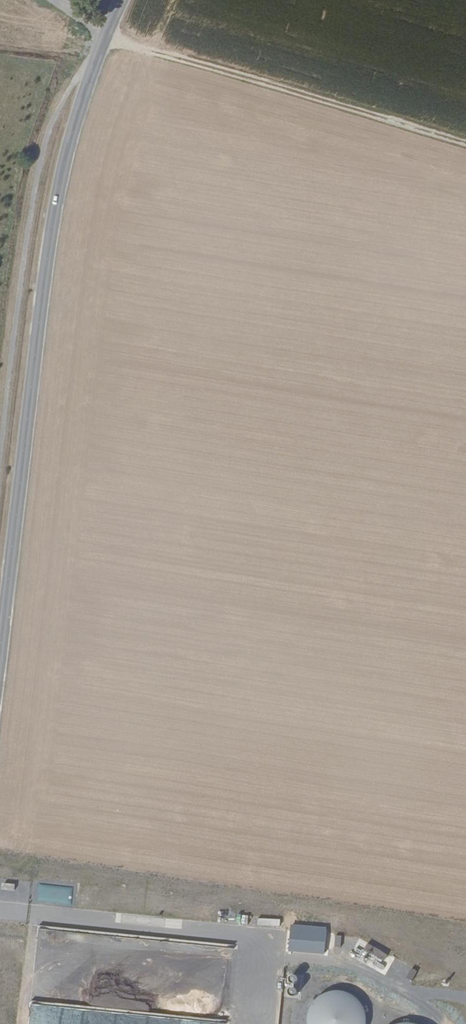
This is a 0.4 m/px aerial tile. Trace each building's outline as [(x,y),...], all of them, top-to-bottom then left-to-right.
[(38,884),(38,904),(75,905),(75,885),(38,884)] [(275,919),(275,926),(297,927),(297,920),(275,919)] [(169,963),(173,954),(146,941),(134,943),(135,949),(130,947),(120,949),(117,951),(121,957),(124,956),(121,962),(126,964),(139,961),(140,966),(145,962),(143,966),(119,971),(113,976),(115,979),(119,975),(120,983),(111,985),(121,990),(126,996),(139,994),(144,1000),(151,987),(149,987),(147,977),(164,974),(162,965),(169,963)] [(383,962),(387,953),(368,944),(364,953),(383,962)] [(410,968),(407,979),(413,981),(416,969),(410,968)] [(284,973),(283,996),(301,997),(302,974),(284,973)] [(342,986),(338,977),(321,985),(318,978),(310,982),(317,998),(342,986)] [(311,1000),(307,1023),(364,1023),(365,1017),(356,994),(335,990),(311,1000)]
